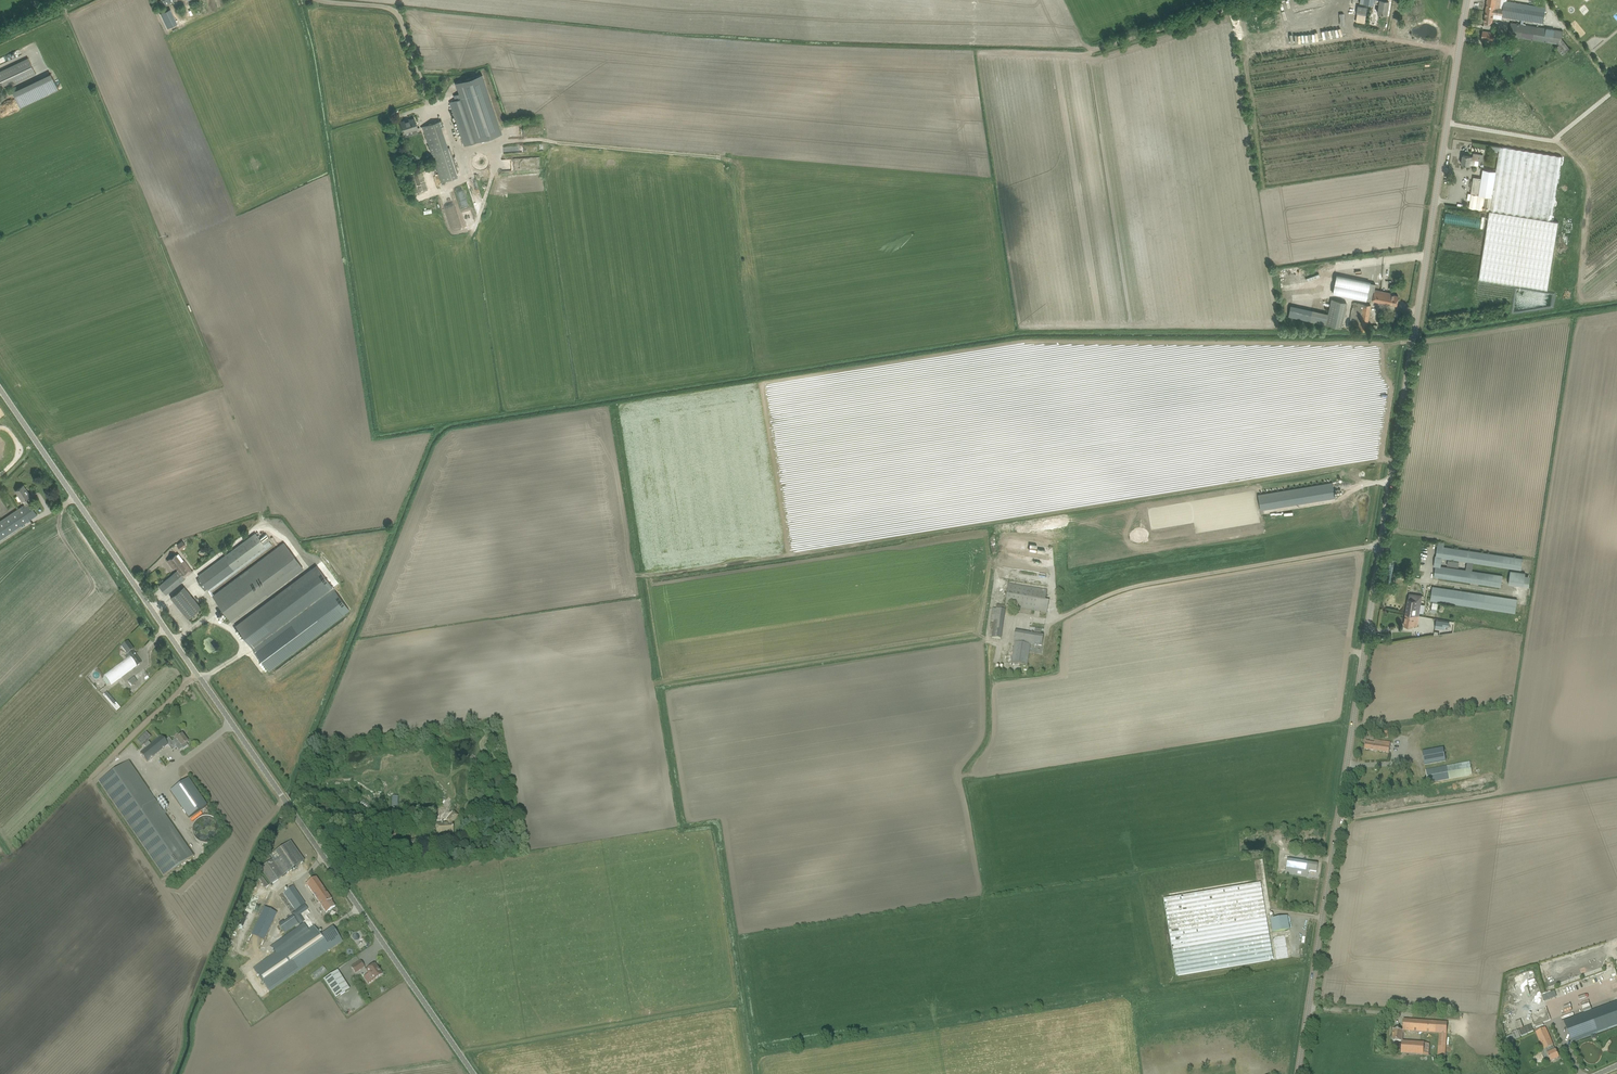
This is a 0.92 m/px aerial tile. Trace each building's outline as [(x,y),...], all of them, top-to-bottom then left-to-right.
[(220,5),(218,0),(207,0),(210,9),(220,5)] [(1376,3),(1379,4),(1377,12),(1387,14),(1389,1),(1383,0),(1380,0),(1379,0),(1376,0),(1376,3)] [(1501,8),(1499,8),(1500,0),(1488,0),(1484,21),(1492,22),(1493,14),(1500,15),(1501,8)] [(1503,8),(1501,8),(1500,15),(1502,15),(1502,17),(1521,20),(1521,24),(1511,22),(1509,36),(1560,44),(1556,47),(1563,55),(1571,49),(1562,37),(1563,30),(1523,24),(1524,20),(1538,22),(1540,10),(1540,6),(1504,1),(1503,8)] [(1354,21),(1364,23),(1366,6),(1357,5),(1354,21)] [(1493,40),(1495,33),(1483,31),(1482,38),(1493,40)] [(1507,53),(1503,58),(1509,64),(1514,60),(1507,53)] [(13,84),(36,74),(28,57),(0,71),(0,91),(13,84)] [(59,88),(51,72),(13,91),(20,107),(59,88)] [(454,95),(455,100),(450,102),(452,107),(465,146),(482,140),(502,133),(500,128),(482,74),(481,74),(455,83),(459,93),(454,95)] [(1504,78),(1499,83),(1503,88),(1508,84),(1504,78)] [(414,118),(401,123),(404,133),(418,128),(414,118)] [(422,126),(424,132),(441,127),(444,126),(442,120),(422,126)] [(1483,169),(1482,178),(1481,178),(1476,177),(1476,179),(1473,179),(1471,193),(1469,207),(1490,211),(1479,279),(1548,289),(1558,221),(1552,220),(1562,156),(1540,153),(1500,146),(1499,150),(1496,171),(1483,169)] [(458,176),(448,147),(431,153),(441,182),(458,176)] [(483,151),(471,157),(477,170),(489,164),(483,151)] [(1480,161),(1481,154),(1474,153),(1473,156),(1471,156),(1463,155),(1462,164),(1470,165),(1470,164),(1475,165),(1475,160),(1480,161)] [(1446,212),(1444,222),(1480,227),(1481,217),(1446,212)] [(1390,293),(1387,292),(1374,289),(1376,283),(1370,282),(1370,284),(1336,277),(1333,292),(1367,299),(1367,298),(1372,299),(1372,300),(1397,305),(1399,295),(1390,294),(1390,293)] [(1311,321),(1341,328),(1347,302),(1331,299),(1330,305),(1315,302),(1311,321)] [(1371,305),(1356,302),(1351,328),(1367,331),(1371,305)] [(1258,494),(1261,510),(1335,497),(1333,482),(1258,494)] [(24,484),(15,490),(22,500),(25,504),(0,521),(0,539),(37,514),(29,501),(28,502),(25,498),(30,495),(24,484)] [(44,525),(40,527),(41,531),(51,527),(48,521),(43,523),(44,525)] [(209,588),(211,591),(272,545),(273,545),(269,540),(269,539),(270,538),(267,533),(265,535),(260,539),(259,537),(257,535),(255,532),(198,575),(200,577),(197,579),(204,588),(207,587),(208,588),(209,589),(209,588)] [(183,540),(182,541),(177,545),(180,549),(186,545),(183,541),(183,540)] [(284,542),(213,596),(232,622),(304,568),(284,542)] [(1434,566),(1435,566),(1434,577),(1501,587),(1503,575),(1472,570),(1474,563),(1521,570),(1523,558),(1444,546),(1445,543),(1438,542),(1436,556),(1435,556),(1434,566)] [(175,554),(172,557),(167,560),(173,568),(176,566),(179,571),(176,574),(175,572),(159,585),(166,594),(170,591),(186,579),(184,577),(192,571),(184,561),(181,562),(175,554)] [(236,626),(253,649),(269,670),(350,609),(334,589),(317,565),(236,626)] [(1526,573),(1518,571),(1511,570),(1509,584),(1515,585),(1517,586),(1516,593),(1518,593),(1519,586),(1524,587),(1525,575),(1526,573)] [(1008,585),(1005,606),(1047,613),(1048,602),(1045,602),(1047,591),(1008,585)] [(184,586),(170,597),(188,618),(201,607),(184,586)] [(1517,599),(1433,586),(1430,600),(1433,601),(1432,608),(1442,610),(1443,604),(1438,603),(1439,602),(1515,613),(1517,599)] [(1406,613),(1419,615),(1422,595),(1415,594),(1409,593),(1406,613)] [(1005,611),(1004,611),(996,609),(992,609),(990,622),(993,622),(991,638),(1001,640),(1005,611)] [(1404,625),(1409,626),(1413,626),(1413,625),(1418,625),(1419,615),(1406,613),(1404,625)] [(1449,627),(1449,623),(1454,623),(1454,621),(1450,620),(1450,621),(1437,619),(1435,628),(1444,629),(1445,626),(1449,627)] [(1030,644),(1035,645),(1041,646),(1043,635),(1015,631),(1013,641),(1015,642),(1011,663),(1026,666),(1030,644)] [(121,648),(127,655),(125,657),(127,660),(104,677),(109,684),(111,686),(137,667),(141,663),(132,651),(133,651),(127,643),(121,648)] [(132,687),(137,682),(133,677),(128,682),(132,687)] [(106,691),(102,695),(116,712),(120,708),(106,691)] [(181,747),(183,749),(188,746),(186,744),(188,742),(182,735),(178,738),(176,739),(178,743),(175,745),(177,748),(180,746),(181,747)] [(140,754),(140,755),(147,763),(168,746),(161,737),(140,754)] [(1365,750),(1370,751),(1388,753),(1390,743),(1375,741),(1375,743),(1366,742),(1365,750)] [(1422,752),(1424,765),(1446,761),(1443,748),(1422,752)] [(193,856),(128,761),(99,782),(163,876),(193,856)] [(1428,784),(1477,775),(1475,762),(1425,771),(1428,784)] [(188,779),(170,792),(189,819),(207,807),(188,779)] [(453,834),(452,823),(458,817),(453,812),(446,821),(446,823),(436,824),(437,835),(447,834),(447,835),(453,834)] [(217,827),(215,823),(212,820),(208,818),(204,817),(201,818),(197,820),(194,823),(192,826),(192,830),(192,834),(194,838),(197,841),(201,842),(206,843),(210,842),(213,839),(216,836),(217,832),(217,827)] [(347,828),(347,830),(340,830),(340,836),(347,835),(347,839),(352,839),(352,828),(347,828)] [(410,840),(411,847),(420,844),(419,838),(410,840)] [(304,862),(290,842),(269,857),(272,861),(259,870),(271,885),(304,862)] [(1285,875),(1301,877),(1307,878),(1308,871),(1316,872),(1318,864),(1312,863),(1287,859),(1285,875)] [(316,878),(311,881),(306,884),(326,913),(335,907),(330,901),(331,900),(316,878)] [(1260,884),(1163,898),(1174,975),(1270,962),(1260,884)] [(298,924),(299,923),(302,920),(300,915),(307,907),(292,886),(282,894),(294,912),(291,914),(292,917),(298,924)] [(263,939),(275,913),(263,907),(251,933),(263,939)] [(1272,933),(1289,930),(1287,917),(1281,918),(1280,916),(1276,916),(1277,919),(1270,920),(1272,933)] [(292,917),(279,926),(285,933),(298,924),(292,917)] [(269,991),(296,973),(330,949),(330,950),(342,941),(332,927),(321,936),(314,926),(308,930),(304,924),(270,947),(275,954),(253,968),(269,991)] [(1285,936),(1272,938),(1276,960),(1288,958),(1285,936)] [(355,974),(364,968),(360,961),(351,968),(355,974)] [(378,967),(375,964),(367,970),(374,980),(383,974),(379,967),(378,967)] [(311,974),(315,980),(326,972),(322,966),(311,974)] [(337,971),(323,980),(335,999),(349,990),(337,971)] [(1565,1021),(1573,1042),(1616,1026),(1616,1002),(1565,1021)] [(1506,1012),(1513,1009),(1511,1003),(1504,1006),(1506,1012)] [(1546,1007),(1549,1014),(1555,1012),(1552,1004),(1546,1007)] [(1392,1041),(1402,1042),(1402,1032),(1404,1032),(1404,1031),(1439,1033),(1437,1056),(1445,1057),(1447,1023),(1409,1020),(1404,1020),(1403,1031),(1393,1030),(1392,1041)] [(1518,1031),(1521,1037),(1527,1034),(1533,1032),(1530,1026),(1518,1031)] [(1556,1051),(1555,1051),(1554,1052),(1552,1046),(1553,1046),(1545,1028),(1535,1032),(1543,1051),(1545,1050),(1547,1055),(1548,1057),(1551,1062),(1559,1058),(1557,1053),(1556,1051)] [(1430,1044),(1402,1042),(1401,1055),(1429,1056),(1430,1044)]
